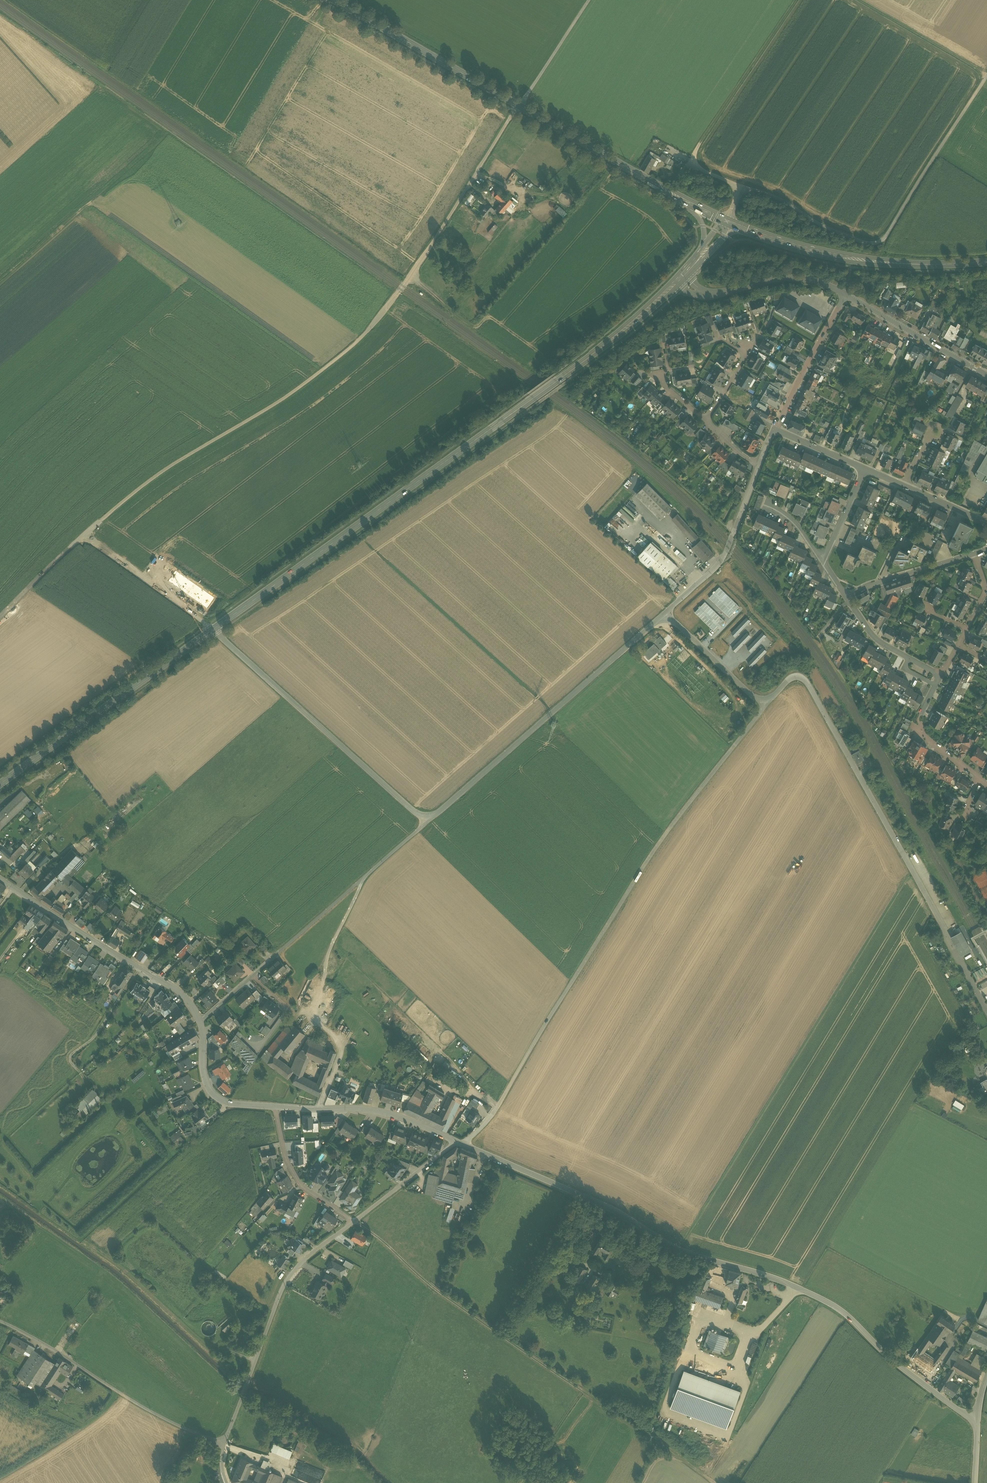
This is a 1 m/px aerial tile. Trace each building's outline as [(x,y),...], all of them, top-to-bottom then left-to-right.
[(659,159),(660,157),(650,151),(648,155),(656,160),(657,158),(659,159)] [(668,157),(662,154),(660,157),(659,159),(664,163),(668,157)] [(648,155),(640,169),(649,174),(656,160),(648,155)] [(470,193),(464,203),(467,205),(473,195),(470,193)] [(499,204),(505,198),(498,193),(493,199),(499,204)] [(494,210),(493,209),(489,213),(494,217),(497,214),(499,216),(512,202),(506,197),(505,198),(499,204),(494,210)] [(488,204),(480,213),(485,217),(489,213),(493,209),(488,204)] [(487,233),(491,236),(498,229),(496,228),(497,227),(495,225),(494,225),(487,233)] [(885,309),(893,314),(897,307),(898,307),(901,302),(900,302),(901,301),(900,299),(899,299),(900,298),(894,294),(892,297),(890,301),(885,309)] [(800,305),(784,295),(775,310),(792,319),(800,305)] [(763,300),(757,302),(760,312),(766,310),(763,300)] [(757,302),(751,304),(754,314),(760,312),(757,302)] [(905,312),(917,318),(922,308),(910,302),(908,306),(905,312)] [(934,315),(937,316),(941,309),(931,304),(928,309),(935,313),(934,315)] [(823,318),(806,308),(796,325),(814,335),(823,318)] [(866,317),(856,311),(851,319),(857,322),(857,323),(860,325),(861,324),(866,317)] [(929,334),(937,316),(934,315),(932,314),(931,318),(930,317),(927,324),(924,322),(921,329),(929,334)] [(709,325),(714,324),(713,321),(711,315),(706,317),(709,325)] [(751,323),(748,316),(742,318),(746,329),(752,327),(751,323)] [(932,336),(936,329),(941,318),(937,316),(929,334),(932,336)] [(746,329),(742,318),(736,320),(738,326),(740,331),(746,329)] [(732,327),(730,320),(724,323),(727,332),(733,330),(732,327)] [(707,323),(697,327),(700,335),(710,332),(707,323)] [(727,332),(724,323),(718,325),(719,329),(721,335),(727,332)] [(774,323),(773,323),(768,332),(776,337),(777,334),(778,334),(780,331),(780,330),(781,328),(774,323)] [(868,339),(875,326),(872,325),(871,326),(868,324),(861,337),(862,338),(863,336),(868,339)] [(951,347),(958,351),(962,344),(961,344),(964,339),(956,335),(959,330),(958,328),(951,325),(947,331),(944,337),(944,338),(954,343),(951,347)] [(873,344),(880,331),(877,329),(878,328),(875,326),(868,339),(874,341),(872,344),(873,344)] [(936,329),(932,336),(937,339),(940,331),(936,329)] [(846,337),(836,331),(833,336),(831,339),(831,341),(840,346),(846,337)] [(881,345),(887,333),(884,331),(883,332),(880,331),(873,344),(874,345),(876,342),(881,345)] [(710,332),(700,335),(702,343),(709,341),(713,339),(710,332)] [(847,339),(855,343),(858,337),(850,333),(847,339)] [(888,346),(893,337),(889,335),(890,334),(887,333),(881,345),(886,348),(885,350),(886,350),(888,346)] [(686,347),(684,336),(677,337),(678,348),(686,347)] [(893,336),(893,337),(888,346),(895,349),(900,340),(893,336)] [(678,348),(677,337),(669,338),(669,339),(671,349),(678,348)] [(805,341),(797,337),(791,347),(799,351),(805,341)] [(958,351),(963,354),(967,347),(964,346),(968,339),(965,337),(964,339),(961,344),(962,344),(958,351)] [(769,342),(763,339),(758,348),(769,354),(774,346),(774,345),(769,342)] [(983,348),(982,349),(975,344),(969,355),(981,361),(980,362),(983,363),(986,365),(986,351),(983,348)] [(922,348),(914,345),(913,348),(910,354),(910,355),(917,359),(922,348)] [(922,347),(922,348),(917,359),(916,361),(919,362),(919,363),(922,357),(925,359),(926,359),(929,351),(922,347)] [(660,349),(649,350),(651,358),(661,356),(660,349)] [(827,350),(823,357),(833,363),(837,357),(837,356),(833,354),(827,350)] [(736,357),(726,351),(723,357),(732,363),(736,357)] [(767,357),(759,352),(757,356),(763,359),(763,360),(764,361),(767,357)] [(757,356),(754,354),(748,365),(757,370),(763,360),(763,359),(757,356)] [(652,366),(653,366),(659,365),(663,364),(661,356),(651,358),(652,366)] [(732,363),(723,357),(719,363),(728,369),(732,363)] [(798,362),(791,357),(791,358),(789,357),(787,359),(785,363),(795,368),(798,362)] [(823,357),(819,364),(825,368),(829,370),(833,363),(823,357)] [(944,360),(939,357),(933,367),(926,379),(930,381),(931,378),(941,384),(946,375),(937,370),(938,368),(939,368),(944,360)] [(635,371),(627,364),(619,373),(627,380),(628,378),(631,381),(636,375),(633,372),(635,371)] [(788,373),(790,370),(780,364),(775,372),(779,374),(778,376),(787,381),(791,375),(788,373)] [(815,367),(813,372),(817,374),(821,375),(822,376),(824,372),(823,371),(815,367)] [(725,374),(716,368),(713,374),(722,380),(725,374)] [(966,372),(959,368),(953,380),(959,384),(966,372)] [(745,387),(747,388),(753,378),(748,375),(742,372),(736,382),(738,383),(745,387)] [(813,372),(808,382),(816,386),(821,375),(817,374),(813,372)] [(692,383),(690,373),(683,374),(685,384),(692,383)] [(685,384),(683,374),(677,375),(678,385),(685,384)] [(722,380),(713,374),(709,380),(718,386),(722,380)] [(641,379),(636,375),(631,381),(636,385),(641,379)] [(971,376),(966,386),(983,395),(985,392),(986,387),(986,385),(971,376)] [(780,382),(776,388),(779,389),(782,391),(785,385),(780,382)] [(816,386),(808,382),(805,387),(809,389),(807,394),(814,397),(816,393),(813,391),(816,386)] [(776,388),(770,384),(764,394),(769,397),(776,401),(780,394),(777,392),(779,389),(776,388)] [(703,399),(709,388),(703,385),(697,395),(703,399)] [(658,391),(651,386),(647,391),(644,395),(650,400),(658,391)] [(644,395),(647,391),(643,387),(637,394),(641,398),(644,395)] [(708,402),(714,392),(709,388),(703,399),(708,402)] [(664,396),(658,391),(650,400),(656,405),(660,401),(664,396)] [(769,397),(764,394),(760,400),(766,403),(769,397)] [(801,396),(798,401),(806,405),(809,400),(811,401),(814,397),(807,394),(805,398),(801,396)] [(962,398),(956,395),(956,397),(952,395),(948,402),(951,404),(945,415),(952,418),(962,398)] [(656,410),(662,403),(660,401),(656,405),(654,408),(656,410)] [(662,409),(668,414),(675,406),(669,401),(665,406),(662,408),(662,409)] [(806,405),(798,401),(793,411),(797,413),(805,417),(807,414),(806,412),(803,410),(806,405)] [(731,414),(735,408),(726,402),(722,409),(724,410),(723,412),(728,414),(728,413),(731,414)] [(665,406),(662,403),(656,410),(659,413),(662,409),(662,408),(665,406)] [(668,414),(673,418),(680,410),(675,406),(668,414)] [(744,419),(750,421),(753,410),(748,408),(744,419)] [(770,412),(762,408),(761,410),(760,409),(758,412),(760,412),(759,414),(767,418),(770,412)] [(917,422),(919,423),(922,418),(916,415),(913,420),(917,422)] [(686,429),(693,421),(687,417),(681,425),(686,429)] [(806,427),(791,420),(788,429),(802,435),(806,427)] [(966,425),(956,420),(951,429),(962,434),(966,425)] [(691,434),(698,426),(693,421),(686,429),(691,434)] [(765,425),(758,422),(753,430),(761,435),(763,431),(762,430),(765,425)] [(861,422),(856,432),(859,434),(861,431),(864,424),(861,422)] [(921,436),(925,426),(919,423),(917,422),(913,432),(921,436)] [(833,433),(832,432),(830,435),(828,441),(835,444),(836,443),(838,440),(837,440),(839,436),(836,434),(837,431),(834,430),(833,433)] [(865,432),(861,431),(859,434),(857,440),(860,442),(865,432)] [(704,447),(712,439),(706,433),(700,444),(704,447)] [(746,434),(743,439),(746,441),(755,447),(758,441),(753,438),(746,434)] [(854,438),(847,434),(841,447),(848,450),(854,438)] [(954,437),(948,434),(946,440),(956,444),(958,439),(954,437)] [(716,442),(712,439),(704,447),(707,451),(716,442)] [(860,454),(864,456),(871,442),(870,441),(869,440),(869,441),(867,440),(865,444),(861,442),(856,454),(860,456),(860,454)] [(956,444),(946,440),(943,445),(947,447),(953,450),(956,444)] [(755,447),(746,441),(743,447),(752,452),(755,447)] [(871,442),(864,456),(868,458),(867,459),(872,461),(877,449),(875,448),(877,444),(871,442),(872,441),(871,441),(871,442)] [(886,444),(885,446),(880,444),(878,450),(886,453),(889,445),(886,444)] [(978,451),(986,456),(975,477),(984,482),(984,481),(986,483),(986,447),(982,444),(978,451)] [(725,451),(720,446),(712,455),(717,459),(725,451)] [(901,446),(896,458),(899,459),(900,460),(905,448),(902,447),(901,446)] [(784,461),(789,450),(782,447),(781,451),(777,458),(784,461)] [(939,450),(933,447),(932,449),(931,449),(930,452),(931,452),(943,458),(945,453),(944,453),(939,450)] [(791,464),(796,453),(789,450),(784,461),(791,464)] [(729,455),(725,451),(717,459),(721,463),(729,455)] [(807,466),(812,455),(805,452),(803,456),(800,464),(804,466),(805,465),(807,466)] [(943,458),(931,452),(929,457),(940,463),(943,458)] [(800,464),(803,456),(796,453),(791,464),(798,467),(800,464)] [(813,470),(819,458),(812,455),(807,466),(809,467),(809,468),(813,470)] [(892,460),(884,457),(881,465),(888,468),(892,460)] [(940,463),(929,457),(928,457),(926,460),(927,460),(926,462),(933,465),(938,467),(940,463)] [(821,472),(825,461),(819,458),(813,470),(818,472),(819,471),(821,472)] [(735,473),(741,463),(735,459),(729,469),(735,473)] [(900,460),(899,459),(894,471),(903,475),(908,463),(900,460)] [(827,476),(832,464),(825,461),(821,472),(823,473),(823,474),(827,476)] [(742,477),(748,467),(741,463),(735,473),(742,477)] [(835,478),(839,467),(832,464),(827,476),(832,478),(832,477),(835,478)] [(841,482),(846,470),(839,467),(835,478),(837,479),(836,480),(841,482)] [(849,484),(853,474),(846,470),(841,482),(846,484),(846,483),(849,484)] [(923,484),(928,474),(922,472),(917,482),(923,484)] [(929,487),(933,477),(928,474),(923,484),(929,487)] [(940,492),(944,482),(939,480),(934,490),(940,492)] [(788,491),(789,488),(776,482),(773,489),(771,493),(776,495),(776,494),(785,498),(787,493),(788,491)] [(945,495),(950,485),(944,482),(940,492),(945,495)] [(672,508),(647,483),(637,493),(662,518),(672,508)] [(736,484),(732,490),(737,494),(741,487),(736,484)] [(877,489),(868,485),(866,491),(878,496),(880,491),(880,490),(877,489)] [(897,504),(903,493),(898,490),(892,502),(897,504)] [(878,496),(866,491),(864,496),(876,501),(878,496)] [(902,507),(908,495),(903,493),(897,504),(902,507)] [(908,510),(914,498),(908,495),(902,507),(908,510)] [(876,501),(864,496),(861,501),(869,505),(873,507),(876,501)] [(639,506),(631,498),(624,506),(632,515),(639,506)] [(809,503),(802,500),(800,504),(797,503),(792,513),(796,514),(797,514),(803,516),(804,514),(807,508),(809,503)] [(826,501),(823,508),(835,514),(836,514),(838,509),(840,504),(837,503),(832,500),(831,503),(826,501)] [(915,510),(914,512),(917,514),(918,512),(921,513),(926,504),(920,501),(915,510)] [(927,516),(931,507),(926,504),(921,513),(927,516)] [(866,510),(859,507),(856,512),(868,518),(871,512),(866,510)] [(835,514),(823,508),(822,508),(819,515),(822,516),(821,519),(827,521),(832,523),(834,520),(833,520),(835,514)] [(937,523),(942,512),(937,509),(933,517),(931,521),(937,523)] [(868,518),(856,512),(854,518),(866,523),(868,524),(871,519),(868,518)] [(948,515),(942,512),(937,523),(942,526),(944,523),(948,515)] [(713,553),(677,514),(672,519),(695,544),(693,547),(701,556),(699,557),(704,562),(713,553)] [(760,529),(765,518),(759,515),(754,526),(760,529)] [(767,531),(772,521),(765,518),(760,529),(765,531),(765,530),(767,531)] [(866,523),(854,518),(851,523),(858,526),(863,528),(866,523)] [(778,526),(779,524),(772,521),(767,531),(770,532),(769,533),(774,535),(778,526)] [(973,527),(960,521),(952,537),(951,539),(951,540),(948,545),(958,550),(963,540),(966,542),(973,527)] [(826,533),(828,528),(824,527),(819,524),(815,522),(810,533),(819,536),(816,542),(824,545),(826,539),(824,538),(826,533)] [(782,534),(785,529),(778,526),(774,535),(773,537),(777,539),(777,538),(780,539),(782,534)] [(851,528),(844,544),(850,547),(852,542),(854,538),(855,534),(857,530),(856,530),(851,528)] [(784,548),(789,537),(782,534),(780,539),(778,544),(780,545),(780,546),(784,548)] [(794,546),(796,540),(789,537),(784,548),(789,550),(789,549),(791,551),(794,546)] [(931,556),(936,558),(942,541),(937,539),(931,556)] [(666,545),(669,549),(674,544),(670,540),(666,545)] [(677,566),(651,542),(637,557),(663,581),(667,576),(669,578),(670,576),(671,575),(669,574),(677,566)] [(926,549),(913,543),(908,554),(899,549),(893,561),(903,566),(906,560),(909,561),(911,556),(921,561),(926,549)] [(791,551),(789,556),(791,557),(791,558),(795,560),(800,549),(794,546),(791,551)] [(857,557),(848,553),(843,565),(853,569),(856,563),(858,564),(861,559),(870,563),(876,552),(863,546),(857,557)] [(677,549),(674,552),(683,561),(686,558),(677,549)] [(800,549),(795,560),(800,562),(800,561),(803,562),(805,556),(807,552),(800,549)] [(810,563),(812,559),(805,556),(803,562),(801,567),(803,568),(807,570),(810,563)] [(815,572),(817,566),(810,563),(807,570),(805,574),(810,576),(810,575),(813,576),(815,572)] [(970,579),(973,573),(963,568),(959,577),(961,578),(963,579),(968,582),(970,579)] [(822,575),(815,572),(813,576),(810,582),(812,583),(812,584),(817,586),(818,582),(822,575)] [(901,580),(903,588),(913,586),(910,577),(901,580)] [(972,583),(968,582),(963,579),(960,584),(958,588),(967,592),(972,583)] [(903,588),(901,580),(885,585),(887,593),(896,591),(898,597),(899,597),(901,592),(900,589),(903,588)] [(820,596),(825,585),(818,582),(817,586),(813,593),(818,595),(820,596)] [(928,587),(921,583),(916,593),(923,597),(928,587)] [(830,593),(832,588),(825,585),(820,596),(823,597),(827,599),(830,593)] [(942,594),(933,590),(927,600),(936,605),(936,604),(938,600),(942,594)] [(870,596),(867,591),(857,597),(861,604),(869,599),(868,597),(870,596)] [(832,607),(837,596),(830,593),(827,599),(825,603),(832,607)] [(888,618),(899,597),(898,597),(891,594),(885,605),(881,603),(876,612),(884,616),(888,618)] [(971,602),(962,597),(957,605),(967,610),(971,602)] [(967,610),(957,605),(955,611),(953,614),(962,619),(967,610)] [(876,612),(871,610),(869,614),(873,616),(871,621),(880,625),(884,616),(876,612)] [(847,615),(843,613),(836,624),(840,626),(839,627),(843,630),(850,618),(846,616),(847,615)] [(926,617),(918,613),(914,621),(922,625),(926,617)] [(746,617),(731,633),(735,637),(750,621),(746,617)] [(982,618),(975,631),(980,634),(981,632),(985,634),(986,631),(986,620),(982,618)] [(895,631),(888,627),(883,635),(891,639),(895,631)] [(956,633),(947,628),(943,636),(946,638),(952,641),(956,633)] [(853,643),(857,634),(849,630),(846,636),(844,639),(853,643)] [(762,632),(747,648),(751,652),(766,636),(762,632)] [(911,637),(902,632),(896,643),(905,648),(911,637)] [(747,633),(731,648),(736,652),(751,637),(747,633)] [(864,640),(865,639),(857,634),(853,643),(860,647),(861,645),(864,640)] [(654,644),(660,650),(667,644),(660,636),(653,642),(654,644)] [(980,642),(972,637),(968,645),(977,650),(981,643),(981,642),(980,642)] [(654,644),(644,653),(649,659),(660,650),(654,644)] [(870,659),(874,651),(875,649),(869,645),(866,650),(863,655),(866,656),(865,657),(870,659)] [(938,650),(944,653),(944,654),(947,649),(941,645),(938,650)] [(763,647),(747,663),(751,667),(767,652),(763,647)] [(938,650),(934,648),(928,659),(928,658),(927,659),(937,665),(944,653),(938,650)] [(875,665),(881,655),(874,651),(870,659),(868,662),(872,664),(873,663),(875,665)] [(835,656),(833,659),(834,659),(836,661),(839,662),(839,661),(841,657),(842,655),(838,653),(836,657),(835,656)] [(973,659),(963,654),(959,661),(969,666),(973,659)] [(885,662),(887,658),(881,655),(875,665),(877,666),(877,667),(881,669),(885,662)] [(892,666),(885,662),(881,669),(879,673),(883,675),(884,675),(886,676),(889,671),(892,666)] [(969,675),(958,669),(955,675),(966,681),(969,675)] [(889,685),(895,675),(889,671),(886,676),(883,681),(886,682),(885,683),(889,685)] [(896,688),(902,678),(895,675),(889,685),(894,688),(894,687),(896,688)] [(966,681),(955,675),(952,682),(962,687),(963,685),(964,685),(966,681)] [(906,686),(908,682),(902,678),(896,688),(899,690),(898,690),(903,693),(906,686)] [(962,687),(952,682),(948,688),(960,693),(962,689),(961,689),(962,687)] [(913,690),(906,686),(903,693),(900,697),(904,699),(905,699),(907,700),(912,691),(913,690)] [(960,693),(948,688),(945,694),(956,699),(957,697),(957,698),(960,693)] [(919,695),(912,691),(907,700),(906,702),(910,704),(911,704),(913,705),(919,695)] [(723,692),(719,696),(725,702),(729,698),(723,692)] [(956,699),(945,694),(942,700),(953,706),(955,701),(956,699)] [(923,697),(919,695),(913,705),(912,707),(916,709),(923,697)] [(953,706),(942,700),(939,706),(950,711),(951,709),(951,710),(953,706)] [(933,717),(944,723),(947,717),(936,711),(933,717)] [(944,723),(933,717),(930,724),(940,729),(944,723)] [(965,735),(958,731),(957,732),(956,732),(955,733),(956,734),(954,735),(953,736),(953,738),(952,739),(951,739),(951,741),(950,742),(958,747),(965,735)] [(908,737),(909,735),(907,734),(905,732),(903,735),(901,739),(898,743),(902,745),(903,746),(904,745),(908,737)] [(972,742),(972,740),(965,735),(958,747),(965,752),(966,751),(967,750),(967,749),(968,747),(969,747),(970,746),(970,745),(970,744),(971,744),(972,743),(972,742)] [(914,740),(907,752),(909,754),(909,755),(910,755),(911,755),(918,759),(917,761),(919,762),(920,762),(923,756),(928,749),(914,740)] [(981,750),(978,748),(971,759),(979,764),(981,760),(982,761),(986,755),(980,751),(981,750)] [(852,754),(857,763),(864,759),(859,751),(852,754)] [(931,767),(937,756),(932,754),(929,759),(925,766),(930,769),(931,767)] [(942,759),(937,756),(931,767),(936,770),(938,767),(942,759)] [(945,778),(951,767),(949,766),(948,766),(946,765),(943,770),(940,775),(941,777),(944,780),(945,778)] [(954,769),(951,767),(945,778),(950,781),(951,781),(952,778),(956,771),(954,770),(954,769)] [(960,788),(966,779),(960,776),(957,781),(955,785),(957,786),(958,787),(960,788)] [(971,782),(966,779),(960,788),(962,790),(964,789),(965,790),(965,791),(968,786),(971,782)] [(30,799),(22,791),(0,812),(0,829),(30,799)] [(982,792),(975,803),(983,809),(986,803),(986,795),(982,792)] [(954,810),(958,799),(949,796),(945,807),(954,810)] [(37,806),(34,810),(40,815),(43,811),(37,806)] [(23,812),(28,817),(32,813),(27,809),(23,812)] [(951,819),(943,816),(943,817),(942,820),(941,819),(940,825),(943,826),(943,827),(947,829),(949,825),(950,822),(951,819)] [(958,823),(957,825),(954,830),(952,834),(961,839),(964,831),(961,830),(962,828),(963,826),(958,823)] [(2,852),(8,858),(9,858),(13,854),(12,853),(0,842),(0,850),(2,852)] [(20,845),(12,853),(13,854),(9,858),(12,861),(24,849),(20,845)] [(51,870),(60,879),(75,892),(81,897),(86,890),(71,877),(85,861),(71,849),(51,870)] [(26,864),(29,860),(36,853),(33,850),(16,868),(19,870),(25,863),(26,864)] [(43,858),(37,865),(39,868),(43,863),(47,861),(43,858)] [(26,864),(33,870),(36,867),(29,860),(26,864)] [(19,870),(26,877),(33,870),(26,864),(25,863),(19,870)] [(40,883),(49,890),(60,879),(51,870),(40,883)] [(35,887),(44,895),(49,890),(40,883),(35,887)] [(34,886),(30,890),(40,899),(44,895),(35,887),(34,886)] [(90,893),(86,890),(81,897),(77,901),(82,904),(85,906),(87,904),(94,897),(90,893)] [(81,897),(75,892),(71,898),(69,900),(72,902),(74,900),(76,902),(77,901),(81,897)] [(54,903),(61,908),(63,904),(62,903),(66,897),(65,896),(62,894),(57,900),(54,903)] [(40,899),(51,907),(54,903),(57,900),(53,897),(50,900),(44,895),(40,899)] [(100,899),(94,906),(101,912),(107,905),(106,904),(102,900),(100,899)] [(138,908),(140,904),(132,899),(130,903),(138,908)] [(51,907),(61,914),(64,909),(61,908),(54,903),(51,907)] [(37,910),(30,905),(25,912),(29,915),(32,917),(37,910)] [(115,906),(110,912),(113,915),(112,916),(116,920),(122,912),(115,906)] [(44,914),(37,910),(32,917),(35,919),(39,922),(44,914)] [(52,919),(44,914),(39,922),(38,923),(40,925),(37,928),(42,932),(52,919)] [(25,926),(32,917),(29,915),(28,916),(27,918),(22,915),(18,921),(25,926)] [(35,919),(32,917),(25,926),(27,927),(29,928),(31,925),(35,919)] [(67,930),(54,921),(51,925),(49,929),(61,937),(62,938),(64,934),(67,930)] [(119,924),(116,929),(118,930),(132,939),(135,934),(119,924)] [(167,933),(159,927),(154,934),(163,940),(163,939),(170,944),(174,938),(167,933)] [(52,948),(61,937),(49,929),(37,944),(49,951),(52,948)] [(969,950),(960,933),(953,937),(962,954),(969,950)] [(107,943),(115,948),(119,941),(114,938),(111,936),(107,943)] [(240,946),(247,954),(256,946),(247,937),(244,940),(245,942),(240,946)] [(75,942),(70,939),(69,941),(65,946),(68,948),(65,952),(72,956),(79,946),(80,945),(75,941),(75,942)] [(189,945),(182,939),(173,948),(177,952),(174,954),(175,955),(176,954),(180,958),(184,953),(185,953),(185,952),(185,951),(184,950),(185,949),(187,950),(192,945),(190,944),(189,945)] [(192,945),(187,950),(189,952),(196,945),(193,943),(192,945)] [(258,948),(262,952),(266,949),(262,944),(258,948)] [(83,949),(79,946),(72,956),(70,958),(77,962),(80,958),(82,960),(85,955),(87,952),(83,949)] [(148,955),(141,950),(136,958),(143,963),(148,955)] [(45,962),(48,965),(53,957),(50,955),(45,962)] [(89,955),(88,957),(85,962),(81,967),(87,972),(90,967),(93,969),(97,964),(98,962),(94,959),(89,955)] [(190,955),(184,962),(192,970),(195,966),(198,963),(190,955)] [(238,957),(235,959),(241,965),(246,961),(238,957)] [(198,963),(195,966),(198,968),(204,961),(202,958),(201,959),(199,960),(200,961),(198,963)] [(278,959),(273,964),(281,973),(286,969),(284,966),(278,959)] [(100,963),(99,966),(96,971),(92,976),(99,980),(101,976),(104,978),(105,977),(109,970),(107,969),(108,967),(106,965),(105,966),(100,963)] [(107,969),(109,970),(112,972),(115,967),(111,963),(108,967),(107,969)] [(164,971),(171,965),(169,963),(162,969),(164,971)] [(227,974),(233,982),(244,973),(236,964),(231,969),(232,970),(227,974)] [(273,964),(268,969),(276,978),(281,973),(273,964)] [(133,973),(124,967),(114,982),(123,988),(133,973)] [(205,973),(198,980),(204,986),(207,983),(211,979),(208,976),(205,973)] [(226,981),(221,976),(215,982),(218,986),(221,983),(222,984),(226,981)] [(299,1000),(303,1002),(314,980),(310,978),(299,1000)] [(123,988),(114,982),(110,989),(113,991),(112,993),(116,995),(114,999),(116,999),(123,988)] [(139,984),(136,982),(130,991),(134,994),(138,996),(144,1000),(148,995),(150,991),(147,989),(144,987),(143,986),(143,985),(140,983),(139,984)] [(248,989),(236,1000),(244,1008),(255,998),(252,994),(248,989)] [(164,994),(161,990),(158,993),(159,993),(154,997),(154,998),(154,1000),(152,1001),(151,1001),(151,1005),(152,1007),(155,1005),(156,1007),(158,1007),(159,1008),(158,1010),(159,1011),(161,1011),(164,1009),(164,1010),(168,1008),(172,1004),(171,1003),(168,999),(167,997),(168,996),(167,995),(166,993),(164,994)] [(255,998),(256,1000),(261,995),(256,990),(252,994),(255,998)] [(116,995),(112,993),(109,992),(105,1001),(112,1004),(114,999),(116,995)] [(202,1005),(206,1008),(216,999),(209,992),(201,999),(204,1003),(202,1005)] [(267,999),(261,1008),(266,1012),(273,1003),(267,999)] [(174,1001),(171,1003),(172,1004),(168,1008),(171,1012),(178,1006),(174,1001)] [(279,1008),(273,1003),(266,1012),(272,1016),(279,1008)] [(186,1017),(179,1009),(172,1014),(171,1015),(171,1014),(170,1015),(170,1016),(168,1017),(175,1025),(186,1017)] [(225,1011),(217,1019),(219,1021),(221,1024),(223,1026),(227,1023),(232,1019),(225,1011)] [(232,1019),(227,1023),(231,1029),(239,1022),(235,1017),(232,1020),(232,1019)] [(174,1027),(179,1034),(185,1030),(179,1023),(174,1027)] [(261,1032),(266,1035),(270,1029),(265,1025),(261,1032)] [(282,1048),(289,1054),(305,1035),(292,1025),(288,1029),(286,1028),(267,1051),(271,1054),(273,1051),(275,1049),(279,1052),(282,1048)] [(193,1028),(181,1035),(187,1045),(199,1038),(193,1028)] [(214,1035),(219,1041),(221,1043),(226,1038),(223,1033),(222,1033),(219,1031),(214,1035)] [(324,1065),(329,1054),(322,1050),(328,1037),(315,1032),(311,1040),(308,1039),(303,1048),(296,1056),(309,1061),(310,1059),(324,1065)] [(211,1036),(217,1043),(219,1041),(214,1035),(213,1033),(211,1036)] [(240,1038),(235,1034),(229,1043),(249,1062),(252,1065),(257,1055),(240,1038)] [(182,1049),(187,1045),(181,1035),(175,1038),(182,1049)] [(218,1052),(220,1052),(222,1052),(222,1049),(220,1047),(217,1043),(211,1036),(208,1038),(209,1043),(212,1043),(212,1049),(218,1049),(218,1052)] [(172,1055),(182,1049),(175,1038),(173,1040),(166,1045),(172,1055)] [(424,1062),(427,1059),(416,1048),(413,1051),(424,1062)] [(210,1053),(210,1058),(220,1057),(220,1052),(218,1052),(218,1049),(212,1049),(211,1049),(211,1053),(210,1053)] [(271,1054),(267,1051),(261,1059),(288,1079),(293,1073),(294,1071),(291,1069),(277,1058),(271,1054)] [(323,1067),(330,1069),(336,1053),(330,1051),(329,1054),(324,1065),(323,1067)] [(309,1061),(296,1056),(291,1069),(294,1071),(293,1073),(297,1074),(302,1076),(309,1061)] [(183,1069),(188,1067),(192,1065),(190,1062),(191,1062),(188,1057),(179,1061),(183,1069)] [(247,1073),(252,1065),(249,1062),(242,1069),(247,1073)] [(224,1063),(212,1070),(215,1075),(218,1073),(220,1076),(222,1079),(231,1074),(224,1063)] [(189,1070),(188,1067),(183,1069),(181,1070),(180,1069),(174,1072),(176,1076),(189,1070)] [(323,1086),(330,1069),(323,1067),(317,1083),(323,1086)] [(139,1079),(145,1073),(143,1070),(136,1076),(139,1079)] [(193,1085),(188,1074),(179,1078),(182,1084),(184,1089),(193,1085)] [(319,1097),(323,1086),(317,1083),(302,1076),(297,1074),(292,1084),(319,1097)] [(223,1081),(217,1088),(225,1095),(231,1088),(223,1081)] [(436,1103),(425,1096),(418,1093),(425,1083),(423,1081),(408,1101),(430,1112),(436,1103)] [(425,1096),(436,1103),(440,1097),(442,1098),(445,1094),(430,1085),(427,1090),(429,1091),(425,1096)] [(339,1093),(338,1096),(351,1101),(354,1092),(347,1090),(348,1088),(347,1086),(346,1086),(344,1086),(343,1088),(342,1087),(339,1093)] [(363,1101),(371,1104),(376,1088),(368,1086),(363,1101)] [(384,1088),(383,1091),(380,1098),(385,1100),(384,1101),(386,1101),(387,1101),(390,1090),(384,1088)] [(80,1120),(102,1099),(93,1090),(77,1105),(79,1107),(77,1109),(80,1111),(76,1115),(80,1120)] [(396,1092),(390,1090),(387,1101),(391,1102),(390,1103),(392,1103),(393,1103),(396,1092)] [(402,1094),(396,1092),(393,1103),(397,1104),(398,1105),(399,1105),(402,1094)] [(182,1097),(174,1101),(176,1107),(182,1105),(186,1110),(193,1105),(186,1096),(182,1097)] [(459,1103),(448,1096),(439,1116),(434,1126),(446,1132),(459,1103)] [(472,1109),(474,1111),(479,1103),(471,1099),(466,1107),(471,1110),(472,1109)] [(951,1106),(960,1112),(961,1109),(963,1110),(966,1106),(955,1100),(951,1106)] [(434,1126),(439,1116),(430,1112),(408,1101),(407,1103),(404,1108),(403,1111),(434,1126)] [(195,1121),(198,1124),(207,1118),(201,1111),(199,1112),(197,1109),(194,1111),(192,1113),(194,1116),(195,1116),(197,1119),(195,1121)] [(471,1122),(474,1124),(480,1115),(474,1111),(472,1109),(471,1110),(466,1119),(468,1120),(468,1121),(468,1122),(469,1123),(470,1123),(471,1122)] [(285,1116),(285,1125),(297,1125),(297,1116),(285,1116)] [(334,1116),(321,1116),(321,1125),(334,1125),(334,1116)] [(303,1117),(303,1128),(313,1128),(312,1117),(303,1117)] [(351,1126),(345,1122),(341,1128),(340,1130),(346,1134),(351,1126)] [(192,1126),(184,1128),(185,1132),(184,1132),(185,1136),(192,1135),(191,1131),(193,1130),(192,1126)] [(357,1130),(351,1126),(346,1134),(352,1138),(354,1136),(357,1130)] [(369,1129),(364,1126),(361,1130),(366,1134),(369,1129)] [(394,1132),(391,1138),(396,1140),(401,1127),(398,1126),(398,1127),(396,1126),(394,1132)] [(366,1134),(365,1136),(371,1140),(377,1131),(371,1127),(366,1134)] [(404,1128),(401,1127),(396,1140),(401,1142),(403,1136),(406,1130),(404,1129),(404,1128)] [(170,1137),(176,1145),(183,1140),(180,1136),(182,1134),(179,1130),(170,1137)] [(377,1131),(371,1140),(378,1144),(383,1135),(377,1131)] [(414,1133),(412,1132),(409,1138),(407,1144),(412,1146),(417,1134),(417,1133),(414,1132),(414,1133)] [(422,1137),(417,1134),(412,1146),(417,1149),(422,1137)] [(422,1137),(417,1149),(421,1151),(424,1145),(427,1139),(425,1138),(425,1137),(422,1136),(422,1137)] [(431,1144),(429,1150),(434,1152),(435,1148),(437,1148),(439,1148),(442,1142),(434,1138),(431,1144)] [(471,1165),(459,1163),(457,1175),(446,1172),(446,1171),(447,1172),(450,1161),(449,1161),(449,1159),(455,1155),(457,1147),(456,1147),(443,1156),(440,1170),(439,1176),(437,1185),(464,1193),(467,1181),(472,1182),(475,1169),(470,1168),(471,1165)] [(261,1151),(263,1159),(268,1158),(270,1167),(275,1166),(273,1157),(277,1157),(275,1148),(268,1150),(261,1151)] [(477,1154),(461,1148),(459,1153),(461,1154),(459,1163),(471,1165),(471,1163),(474,1164),(477,1154)] [(302,1152),(293,1152),(294,1164),(303,1164),(302,1152)] [(401,1167),(394,1164),(391,1168),(401,1175),(405,1168),(401,1167)] [(320,1166),(319,1166),(318,1167),(315,1165),(314,1165),(312,1168),(310,1169),(311,1171),(308,1175),(309,1176),(314,1180),(317,1182),(317,1181),(318,1181),(321,1182),(325,1175),(324,1175),(324,1174),(325,1172),(328,1171),(330,1169),(329,1166),(327,1165),(324,1165),(322,1167),(320,1166)] [(401,1175),(391,1168),(388,1172),(398,1179),(401,1175)] [(337,1171),(337,1170),(334,1174),(330,1180),(334,1182),(329,1189),(336,1194),(343,1182),(340,1180),(343,1174),(337,1171)] [(439,1176),(428,1174),(424,1194),(434,1196),(437,1185),(439,1176)] [(325,1175),(321,1182),(318,1181),(317,1181),(323,1185),(328,1177),(325,1175)] [(283,1191),(292,1185),(287,1176),(286,1176),(282,1178),(279,1180),(277,1181),(283,1191)] [(340,1198),(340,1199),(347,1204),(346,1205),(352,1209),(353,1208),(354,1209),(356,1206),(355,1205),(360,1197),(351,1192),(354,1188),(355,1189),(358,1184),(351,1180),(344,1192),(340,1198)] [(437,1185),(434,1196),(433,1198),(452,1203),(454,1196),(463,1199),(464,1193),(437,1185)] [(266,1191),(256,1202),(263,1208),(267,1204),(268,1205),(274,1198),(266,1191)] [(302,1198),(294,1194),(289,1205),(287,1204),(286,1204),(285,1205),(282,1212),(285,1213),(286,1211),(293,1215),(302,1198)] [(256,1202),(250,1209),(251,1210),(249,1212),(255,1217),(263,1208),(256,1202)] [(285,1205),(279,1202),(276,1208),(282,1212),(285,1205)] [(321,1217),(319,1221),(325,1225),(331,1215),(326,1211),(321,1217)] [(331,1215),(325,1225),(330,1229),(333,1225),(334,1225),(335,1223),(335,1222),(337,1219),(331,1215)] [(367,1237),(355,1230),(351,1239),(362,1246),(367,1237)] [(617,1245),(603,1237),(595,1249),(599,1251),(602,1247),(609,1251),(606,1256),(610,1257),(617,1245)] [(306,1245),(298,1240),(298,1241),(293,1238),(289,1240),(292,1246),(291,1247),(292,1247),(297,1251),(299,1252),(300,1250),(302,1251),(306,1245)] [(228,1248),(231,1244),(227,1239),(223,1242),(228,1248)] [(297,1251),(292,1247),(291,1249),(289,1249),(287,1252),(293,1256),(297,1251)] [(348,1252),(341,1248),(337,1255),(347,1260),(350,1262),(352,1258),(346,1255),(348,1252)] [(284,1255),(278,1265),(283,1268),(289,1261),(286,1259),(288,1257),(284,1255)] [(345,1268),(332,1261),(327,1268),(341,1276),(345,1268)] [(573,1278),(579,1282),(587,1270),(580,1266),(575,1275),(573,1278)] [(741,1273),(729,1270),(726,1284),(738,1287),(741,1273)] [(333,1278),(325,1273),(322,1279),(324,1280),(328,1282),(330,1283),(333,1278)] [(594,1274),(586,1287),(593,1290),(596,1284),(600,1277),(594,1274)] [(710,1280),(704,1278),(698,1289),(693,1298),(719,1308),(723,1297),(709,1291),(710,1288),(707,1287),(710,1280)] [(322,1284),(317,1281),(312,1289),(310,1289),(310,1291),(310,1292),(310,1293),(319,1298),(322,1294),(323,1295),(324,1294),(324,1293),(324,1292),(323,1291),(326,1286),(328,1282),(324,1280),(322,1284)] [(614,1282),(607,1294),(611,1296),(613,1292),(616,1288),(618,1284),(614,1282)] [(736,1302),(742,1304),(747,1288),(742,1286),(736,1302)] [(978,1319),(983,1322),(985,1317),(986,1313),(986,1304),(985,1303),(978,1319)] [(955,1326),(941,1316),(937,1322),(950,1331),(951,1332),(955,1326)] [(206,1336),(209,1336),(213,1335),(216,1332),(217,1329),(216,1325),(214,1322),(210,1321),(206,1321),(203,1323),(201,1326),(201,1330),(203,1333),(206,1336)] [(950,1331),(937,1322),(927,1337),(932,1341),(940,1346),(950,1331)] [(729,1337),(710,1330),(704,1345),(723,1353),(729,1337)] [(967,1341),(970,1343),(985,1350),(986,1347),(986,1337),(973,1330),(967,1341)] [(13,1336),(9,1344),(16,1348),(12,1355),(16,1358),(20,1352),(24,1354),(25,1350),(32,1353),(33,1350),(35,1348),(13,1336)] [(927,1337),(918,1349),(924,1353),(932,1341),(927,1337)] [(965,1347),(959,1355),(963,1357),(968,1348),(970,1343),(967,1341),(965,1347)] [(945,1346),(935,1361),(938,1363),(948,1348),(945,1346)] [(924,1353),(918,1349),(911,1359),(930,1373),(938,1363),(935,1361),(924,1353)] [(53,1368),(55,1364),(49,1361),(33,1350),(32,1353),(29,1357),(17,1376),(33,1386),(35,1384),(40,1387),(53,1368)] [(953,1350),(945,1364),(951,1368),(956,1360),(959,1354),(954,1351),(953,1350)] [(747,1370),(752,1356),(748,1355),(744,1369),(747,1370)] [(981,1371),(958,1357),(956,1360),(979,1374),(981,1371)] [(72,1367),(59,1358),(55,1364),(53,1368),(60,1372),(66,1377),(72,1367)] [(930,1373),(911,1359),(907,1364),(927,1378),(930,1373)] [(956,1360),(951,1368),(955,1371),(975,1382),(980,1374),(979,1374),(956,1360)] [(60,1372),(53,1368),(40,1387),(47,1392),(51,1386),(60,1372)] [(960,1386),(949,1380),(955,1371),(951,1368),(937,1389),(941,1391),(942,1390),(953,1397),(960,1386)] [(673,1399),(729,1420),(740,1391),(735,1389),(733,1394),(682,1376),(673,1399)] [(64,1395),(51,1386),(47,1392),(60,1400),(64,1395)] [(8,1392),(17,1397),(20,1392),(11,1387),(8,1392)] [(660,1419),(658,1425),(665,1428),(667,1422),(660,1419)] [(668,1423),(666,1429),(700,1440),(702,1434),(668,1423)] [(289,1459),(293,1450),(274,1442),(271,1451),(289,1459)] [(253,1464),(241,1459),(237,1469),(249,1474),(251,1468),(253,1464)] [(264,1461),(260,1467),(269,1471),(272,1464),(264,1461)] [(325,1471),(297,1461),(291,1476),(309,1482),(321,1482),(325,1471)] [(251,1480),(250,1482),(279,1482),(282,1477),(269,1471),(260,1467),(253,1464),(251,1468),(259,1472),(260,1471),(264,1473),(262,1477),(259,1476),(257,1482),(251,1480)] [(237,1469),(231,1482),(233,1482),(245,1482),(247,1478),(249,1474),(237,1469)]
